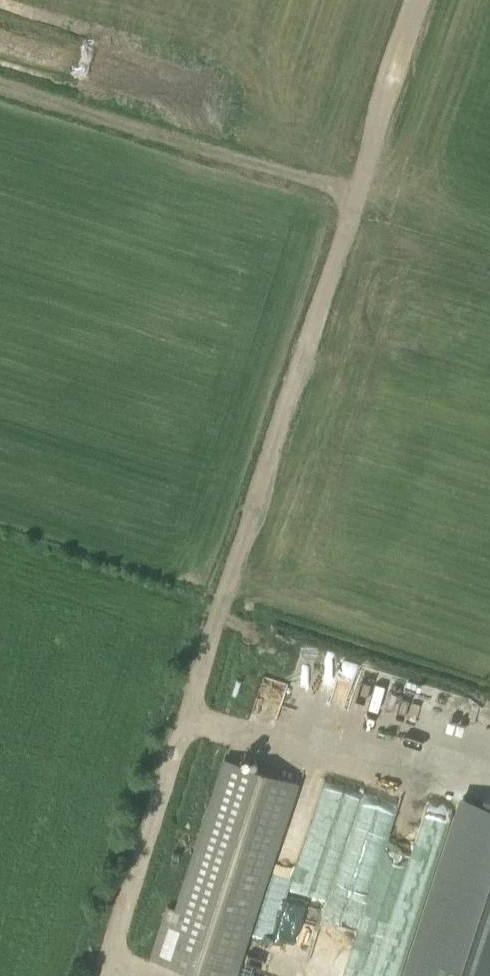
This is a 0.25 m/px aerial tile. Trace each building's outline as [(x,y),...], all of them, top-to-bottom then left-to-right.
[(347,673),(353,659),(310,640),(289,688),(304,695),(312,677),(317,679),(324,662),(347,673)] [(276,706),(274,729),(298,731),(300,712),(277,710),(280,676),(256,674),(253,712),(259,713),(260,704),(276,706)] [(149,956),(206,975),(235,975),(299,783),(222,758),(172,906),(166,905),(149,956)] [(459,796),(458,795),(401,975),(489,975),(489,806),(459,796)] [(398,957),(378,950),(372,970),(345,962),(340,975),(392,975),(398,957)]
